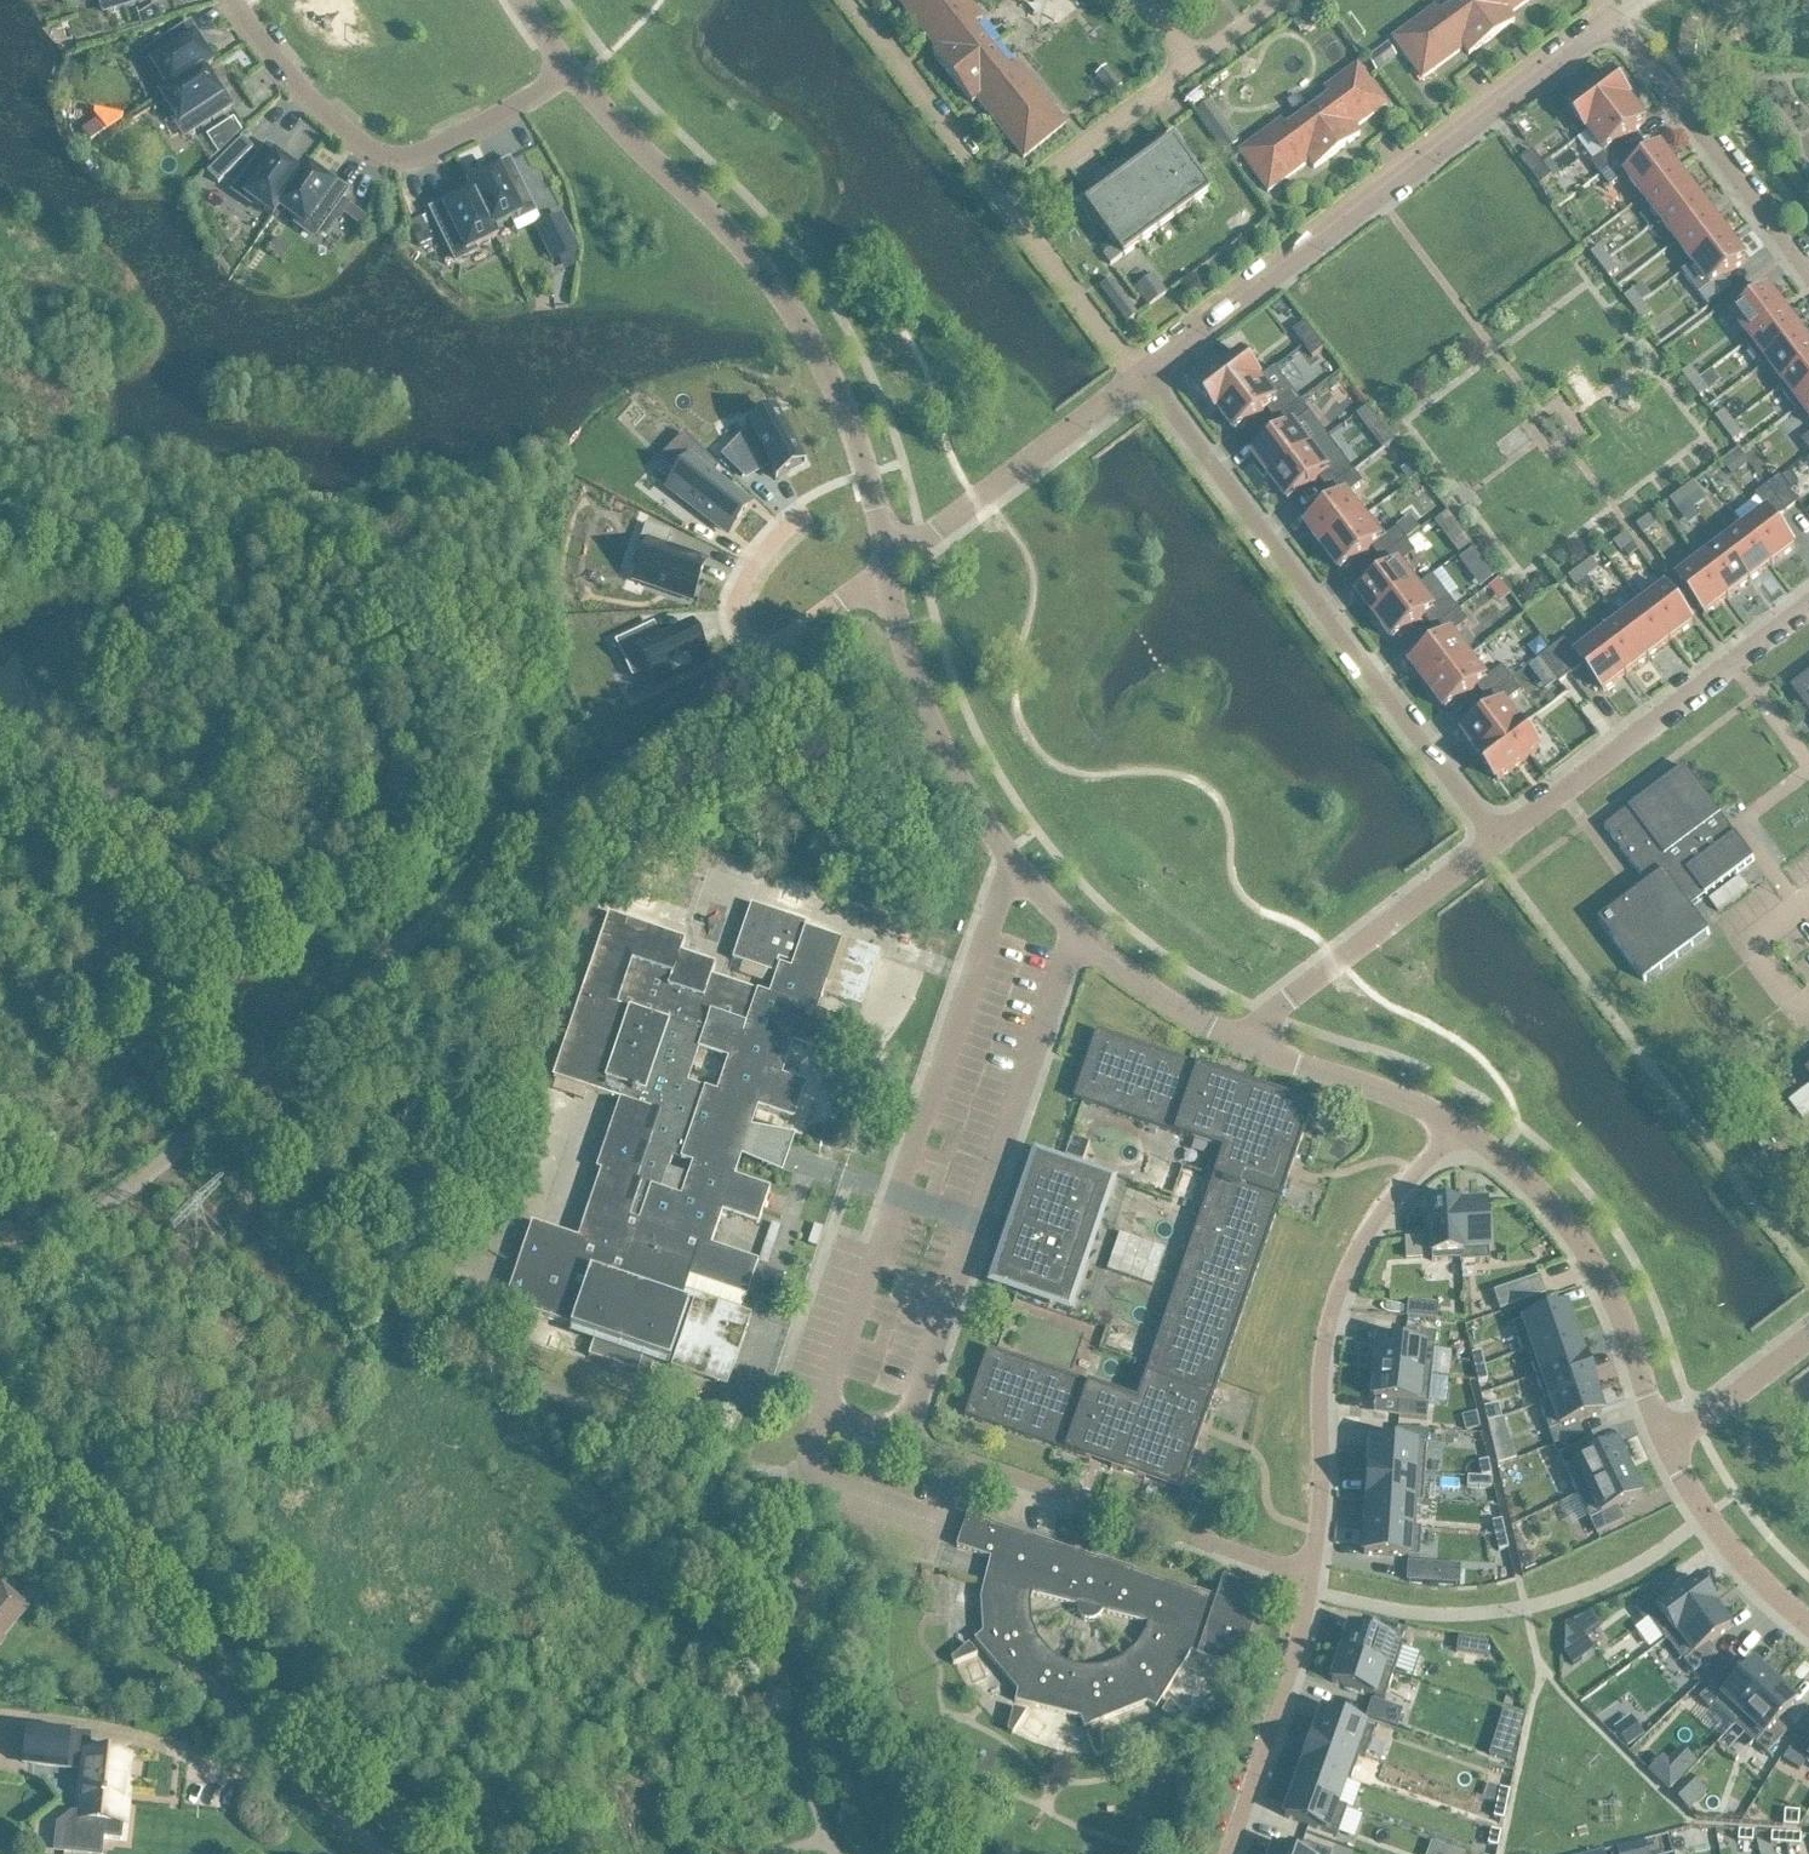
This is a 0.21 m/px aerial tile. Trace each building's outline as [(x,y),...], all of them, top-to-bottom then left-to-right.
[(160,0),(102,0),(107,17),(160,1),(160,0)] [(1019,65),(1010,72),(975,28),(983,22),(966,0),(894,0),(937,53),(932,57),(972,107),(976,103),(1023,162),(1067,126),(1019,65)] [(1534,0),(1460,0),(1439,15),(1435,9),(1390,42),(1421,84),(1463,53),(1468,60),(1515,24),(1510,17),(1534,0)] [(138,20),(142,32),(163,25),(158,10),(138,20)] [(199,39),(190,25),(144,56),(169,95),(170,96),(204,73),(204,74),(212,69),(195,42),(199,39)] [(1696,60),(1701,28),(1685,25),(1680,57),(1696,60)] [(1395,59),(1386,47),(1366,62),(1375,73),(1395,59)] [(1728,62),(1717,56),(1711,68),(1722,73),(1728,62)] [(1388,108),(1357,66),(1322,92),(1327,98),(1285,128),(1281,122),(1237,155),(1267,196),(1308,166),(1312,173),(1361,137),(1356,131),(1388,108)] [(1111,97),(1121,89),(1106,70),(1095,78),(1111,97)] [(188,141),(234,110),(225,97),(221,100),(204,74),(204,73),(170,96),(169,95),(161,101),(188,141)] [(1630,103),(1630,104),(1631,103),(1613,79),(1571,111),(1589,135),(1590,134),(1589,133),(1630,103)] [(1647,126),(1630,104),(1630,103),(1589,133),(1590,134),(1606,156),(1593,166),(1602,179),(1626,160),(1617,148),(1647,126)] [(1238,144),(1210,104),(1194,116),(1223,155),(1238,144)] [(122,124),(123,118),(95,113),(94,118),(97,123),(107,135),(122,124)] [(221,154),(241,135),(232,121),(209,136),(221,154)] [(243,141),(207,175),(219,187),(254,152),(243,141)] [(1122,261),(1211,196),(1171,142),(1083,207),(1114,249),(1121,259),(1122,261)] [(273,221),(276,216),(275,216),(302,179),(301,178),(276,160),(279,156),(266,147),(261,155),(253,165),(233,192),(273,221)] [(1680,175),(1662,151),(1635,172),(1626,160),(1602,179),(1611,191),(1627,178),(1645,201),(1680,175)] [(1554,180),(1535,155),(1523,164),(1541,189),(1554,180)] [(534,212),(510,162),(495,169),(497,174),(468,188),(473,197),(473,196),(491,233),(492,233),(534,212)] [(314,244),(349,195),(336,185),(333,189),(307,170),(301,178),(302,179),(275,216),(276,216),(314,244)] [(1661,223),(1696,197),(1680,175),(1645,201),(1661,223)] [(473,196),(473,197),(445,210),(443,206),(429,213),(453,263),(497,242),(492,233),(491,233),(473,196)] [(1713,218),(1696,197),(1661,223),(1678,245),(1713,218)] [(351,209),(344,218),(364,233),(368,221),(351,209)] [(1729,240),(1713,218),(1678,245),(1694,267),(1729,240)] [(426,220),(415,224),(423,244),(434,239),(426,220)] [(579,253),(563,220),(543,230),(559,262),(579,253)] [(1733,293),(1724,281),(1747,263),(1729,240),(1694,267),(1712,290),(1700,299),(1709,311),(1714,307),(1733,293)] [(1121,259),(1114,249),(1102,258),(1109,268),(1121,259)] [(1610,262),(1601,250),(1592,257),(1601,268),(1610,262)] [(1619,273),(1610,262),(1601,268),(1610,280),(1619,273)] [(1167,294),(1154,276),(1134,291),(1147,308),(1167,294)] [(1137,317),(1111,282),(1100,290),(1126,326),(1137,317)] [(1643,306),(1635,294),(1626,301),(1635,312),(1643,306)] [(1747,347),(1787,316),(1770,294),(1735,320),(1751,343),(1747,346),(1747,347)] [(1652,317),(1643,306),(1635,312),(1643,324),(1652,317)] [(1804,338),(1787,316),(1747,347),(1764,369),(1804,338)] [(1308,327),(1295,336),(1314,361),(1326,352),(1308,327)] [(1808,370),(1808,345),(1804,338),(1764,369),(1765,370),(1769,367),(1784,387),(1780,390),(1781,391),(1808,370)] [(1219,413),(1261,382),(1244,359),(1201,390),(1219,414),(1220,414),(1219,413)] [(1237,436),(1269,411),(1278,423),(1303,405),(1276,370),(1261,382),(1219,413),(1220,414),(1237,436)] [(1701,382),(1692,370),(1683,377),(1692,389),(1701,382)] [(1808,405),(1808,370),(1781,391),(1797,413),(1808,405)] [(1701,400),(1710,394),(1701,382),(1692,389),(1701,400)] [(1287,435),(1255,459),(1272,482),(1313,452),(1329,439),(1303,405),(1278,423),(1287,435)] [(1797,413),(1798,414),(1803,410),(1808,419),(1808,405),(1797,413)] [(1366,432),(1378,423),(1367,409),(1355,418),(1366,432)] [(1734,426),(1725,414),(1716,421),(1725,433),(1734,426)] [(803,468),(775,415),(747,430),(753,439),(728,453),(742,480),(767,466),(775,482),(803,468)] [(1743,438),(1734,426),(1725,433),(1734,444),(1743,438)] [(747,509),(710,480),(719,471),(683,437),(662,458),(681,476),(670,491),(677,496),(727,535),(747,509)] [(1331,493),(1355,474),(1346,462),(1330,474),(1313,452),(1272,482),(1289,505),(1322,481),(1331,493)] [(1742,455),(1740,452),(1723,465),(1732,476),(1749,464),(1742,455)] [(1365,521),(1364,520),(1348,499),(1364,486),(1355,474),(1331,493),(1340,504),(1307,529),(1325,552),(1365,521)] [(1799,505),(1781,480),(1768,490),(1787,514),(1799,505)] [(1701,495),(1695,486),(1683,494),(1690,503),(1701,495)] [(1775,523),(1787,514),(1768,490),(1756,499),(1769,515),(1746,532),(1773,567),(1795,550),(1775,523)] [(1678,512),(1690,503),(1683,494),(1671,503),(1678,512)] [(1443,537),(1457,527),(1448,514),(1434,525),(1443,537)] [(1384,562),(1408,544),(1399,531),(1387,540),(1369,517),(1364,520),(1365,521),(1325,552),(1342,575),(1375,550),(1384,562)] [(1644,538),(1656,529),(1650,520),(1638,529),(1644,538)] [(1417,536),(1420,534),(1410,521),(1398,530),(1399,531),(1408,544),(1415,538),(1417,536)] [(648,546),(635,584),(691,604),(705,564),(667,551),(672,537),(646,528),(640,543),(648,546)] [(1773,567),(1746,532),(1724,549),(1750,585),(1773,567)] [(1633,546),(1627,537),(1615,546),(1621,555),(1633,546)] [(1417,556),(1424,551),(1415,538),(1408,544),(1417,556)] [(1418,591),(1418,592),(1423,588),(1405,565),(1417,556),(1408,544),(1384,562),(1392,574),(1360,599),(1377,622),(1418,591)] [(1470,573),(1485,562),(1474,547),(1459,558),(1470,573)] [(1750,585),(1724,549),(1701,566),(1728,601),(1750,585)] [(1600,571),(1593,562),(1581,571),(1588,580),(1600,571)] [(1728,601),(1701,566),(1679,583),(1706,618),(1728,601)] [(1576,589),(1588,580),(1581,571),(1570,580),(1576,589)] [(1436,632),(1460,613),(1451,601),(1435,613),(1418,592),(1418,591),(1377,622),(1395,644),(1427,620),(1436,632)] [(1694,627),(1668,592),(1645,609),(1671,644),(1694,627)] [(1671,644),(1645,609),(1622,626),(1648,661),(1671,644)] [(1470,625),(1460,613),(1436,632),(1445,643),(1413,668),(1430,691),(1470,660),(1453,638),(1470,625)] [(1648,661),(1622,626),(1600,643),(1626,678),(1648,661)] [(640,661),(655,693),(710,667),(692,629),(653,648),(645,630),(614,645),(625,668),(640,661)] [(1626,678),(1600,643),(1578,659),(1565,643),(1553,652),(1572,677),(1584,668),(1604,695),(1626,678)] [(1572,677),(1553,652),(1541,661),(1560,686),(1572,677)] [(1489,701),(1513,683),(1504,671),(1487,683),(1470,660),(1430,691),(1447,714),(1480,689),(1489,701)] [(1792,691),(1808,714),(1808,679),(1792,691)] [(1523,730),(1522,729),(1506,707),(1522,695),(1513,683),(1489,701),(1498,713),(1465,738),(1482,760),(1482,761),(1523,730)] [(1523,728),(1522,729),(1523,730),(1482,761),(1482,760),(1481,760),(1499,784),(1541,752),(1523,728)] [(1755,863),(1686,771),(1606,831),(1642,879),(1651,873),(1658,882),(1600,925),(1645,985),(1711,936),(1692,910),(1755,863)] [(601,1158),(596,1173),(601,1174),(578,1242),(531,1226),(520,1258),(516,1271),(504,1306),(570,1329),(568,1335),(570,1335),(571,1331),(595,1339),(588,1359),(637,1376),(644,1356),(668,1364),(667,1369),(668,1369),(689,1307),(682,1305),(683,1302),(694,1305),(672,1372),(727,1390),(751,1318),(685,1296),(689,1282),(746,1301),(748,1296),(774,1305),(778,1292),(752,1283),(757,1268),(758,1265),(711,1249),(722,1216),(758,1228),(770,1192),(734,1180),(742,1157),(753,1161),(762,1164),(770,1141),(761,1137),(750,1134),(758,1111),(794,1123),(806,1087),(770,1075),(781,1042),(829,1058),(841,1023),(817,1014),(822,998),(861,1011),(881,955),(847,944),(832,988),(826,986),(841,943),(804,931),(806,925),(751,906),(732,963),(776,978),(769,998),(711,979),(715,967),(681,956),(685,943),(608,917),(552,1081),(555,1082),(552,1091),(583,1103),(587,1093),(619,1104),(601,1158)] [(1296,1157),(1308,1123),(1272,1111),(1277,1097),(1243,1085),(1241,1090),(1220,1083),(1222,1078),(1096,1035),(1073,1102),(1082,1105),(1222,1153),(1179,1279),(1246,1302),(1289,1178),(1284,1176),(1291,1155),(1296,1157)] [(1082,1164),(1088,1145),(1070,1139),(1064,1158),(1082,1164)] [(1064,1305),(1105,1187),(1038,1165),(998,1282),(1064,1305)] [(1457,1210),(1458,1210),(1458,1207),(1428,1209),(1432,1265),(1459,1263),(1460,1263),(1457,1210)] [(1486,1208),(1458,1210),(1457,1210),(1460,1263),(1459,1263),(1459,1266),(1489,1264),(1486,1208)] [(1164,1252),(1118,1236),(1106,1273),(1152,1288),(1164,1252)] [(1204,1426),(1246,1302),(1179,1279),(1136,1404),(996,1356),(987,1353),(964,1420),(1090,1463),(1092,1458),(1112,1465),(1110,1470),(1145,1482),(1149,1468),(1185,1481),(1197,1446),(1192,1445),(1199,1424),(1204,1426)] [(1493,1295),(1499,1314),(1545,1298),(1539,1279),(1493,1295)] [(1436,1323),(1438,1308),(1408,1305),(1406,1320),(1436,1323)] [(1468,1308),(1469,1322),(1479,1322),(1478,1307),(1468,1308)] [(1574,1336),(1564,1310),(1512,1328),(1522,1356),(1527,1354),(1526,1353),(1574,1336)] [(1379,1345),(1376,1373),(1431,1379),(1436,1335),(1405,1332),(1404,1347),(1379,1345)] [(1583,1363),(1574,1336),(1526,1353),(1527,1354),(1536,1379),(1583,1363)] [(1471,1357),(1475,1371),(1484,1369),(1481,1355),(1471,1357)] [(1592,1390),(1583,1363),(1536,1379),(1544,1404),(1545,1406),(1592,1390)] [(1487,1382),(1484,1369),(1475,1371),(1477,1384),(1487,1382)] [(1426,1423),(1431,1379),(1376,1373),(1372,1402),(1397,1405),(1396,1420),(1426,1423)] [(1601,1416),(1592,1390),(1545,1406),(1544,1404),(1539,1406),(1548,1435),(1601,1416)] [(1487,1425),(1496,1423),(1501,1422),(1498,1407),(1484,1411),(1487,1425)] [(1466,1433),(1480,1430),(1476,1415),(1462,1419),(1466,1433)] [(1496,1423),(1487,1425),(1490,1439),(1490,1440),(1506,1436),(1501,1422),(1496,1423)] [(1424,1476),(1426,1448),(1427,1433),(1397,1431),(1396,1446),(1370,1445),(1369,1473),(1424,1476)] [(1577,1498),(1627,1473),(1615,1447),(1592,1458),(1585,1445),(1558,1458),(1577,1498)] [(1491,1478),(1488,1464),(1478,1466),(1482,1481),(1491,1478)] [(1423,1506),(1424,1476),(1369,1473),(1367,1501),(1417,1504),(1417,1505),(1423,1506)] [(1640,1499),(1627,1473),(1577,1498),(1596,1537),(1624,1524),(1617,1510),(1640,1499)] [(1467,1490),(1491,1491),(1492,1481),(1467,1480),(1467,1490)] [(1415,1531),(1417,1505),(1417,1504),(1367,1501),(1365,1529),(1415,1532),(1415,1531)] [(1235,1671),(1238,1672),(1264,1596),(1223,1583),(1217,1601),(1194,1594),(1194,1595),(1133,1575),(1133,1573),(1098,1561),(1097,1563),(990,1527),(991,1526),(967,1518),(956,1550),(1002,1565),(996,1587),(984,1584),(980,1601),(980,1602),(982,1636),(974,1643),(1017,1694),(1014,1705),(1080,1721),(1084,1731),(1146,1706),(1155,1712),(1190,1655),(1211,1664),(1215,1655),(1238,1664),(1235,1671)] [(1491,1525),(1495,1540),(1504,1537),(1501,1523),(1491,1525)] [(1421,1531),(1415,1531),(1415,1532),(1365,1529),(1363,1558),(1419,1561),(1421,1531)] [(1508,1552),(1504,1537),(1495,1540),(1498,1554),(1508,1552)] [(898,1564),(895,1576),(914,1580),(917,1568),(898,1564)] [(1441,1569),(1407,1567),(1406,1584),(1440,1586),(1441,1569)] [(1667,1643),(1712,1609),(1714,1607),(1696,1583),(1666,1605),(1658,1593),(1633,1611),(1643,1625),(1648,1622),(1665,1644),(1667,1643)] [(3,1641),(1,1638),(25,1610),(3,1591),(0,1595),(0,1645),(3,1641)] [(1728,1631),(1712,1609),(1667,1643),(1692,1677),(1717,1658),(1708,1646),(1728,1631)] [(1568,1627),(1568,1652),(1577,1665),(1600,1647),(1592,1637),(1604,1628),(1594,1615),(1568,1627)] [(1349,1630),(1340,1658),(1393,1675),(1407,1633),(1377,1623),(1372,1638),(1349,1630)] [(1488,1646),(1458,1640),(1455,1660),(1485,1665),(1488,1646)] [(953,1668),(977,1658),(968,1648),(951,1663),(953,1668)] [(1384,1702),(1393,1675),(1340,1658),(1331,1685),(1384,1702)] [(1727,1671),(1698,1702),(1710,1713),(1714,1709),(1734,1727),(1772,1686),(1751,1667),(1738,1681),(1727,1671)] [(1772,1686),(1734,1727),(1766,1757),(1787,1735),(1776,1724),(1793,1706),(1772,1686)] [(1374,1701),(1371,1720),(1400,1725),(1404,1706),(1374,1701)] [(1181,1728),(1185,1724),(1169,1704),(1161,1715),(1181,1728)] [(1012,1737),(1026,1715),(1013,1712),(1007,1734),(1012,1737)] [(1515,1742),(1523,1719),(1502,1712),(1495,1735),(1515,1742)] [(1364,1759),(1374,1732),(1322,1714),(1313,1740),(1354,1755),(1364,1759)] [(1633,1726),(1615,1739),(1626,1751),(1627,1751),(1644,1739),(1633,1726)] [(1782,1763),(1799,1773),(1808,1758),(1808,1728),(1805,1726),(1782,1763)] [(1095,1759),(1101,1759),(1099,1733),(1086,1738),(1095,1759)] [(128,1760),(66,1755),(67,1740),(79,1741),(79,1739),(25,1734),(24,1753),(30,1753),(28,1769),(64,1772),(65,1771),(83,1773),(79,1819),(75,1823),(67,1830),(65,1853),(102,1853),(103,1842),(122,1843),(127,1803),(124,1802),(128,1760)] [(1354,1757),(1354,1755),(1313,1740),(1303,1767),(1345,1782),(1344,1783),(1350,1785),(1359,1759),(1354,1757)] [(1660,1759),(1647,1773),(1668,1794),(1695,1766),(1681,1752),(1667,1765),(1660,1759)] [(1336,1807),(1344,1783),(1345,1782),(1303,1767),(1294,1793),(1335,1808),(1336,1807)] [(1682,1806),(1700,1788),(1689,1777),(1671,1794),(1682,1806)] [(1506,1808),(1509,1794),(1500,1792),(1496,1806),(1506,1808)] [(1347,1811),(1336,1807),(1335,1808),(1294,1793),(1284,1820),(1337,1839),(1347,1811)] [(1503,1822),(1506,1808),(1496,1806),(1493,1820),(1503,1822)] [(1798,1829),(1799,1815),(1784,1814),(1783,1828),(1798,1829)] [(1497,1850),(1500,1836),(1491,1834),(1488,1848),(1497,1850)] [(1752,1845),(1753,1835),(1738,1834),(1737,1844),(1752,1845)] [(1785,1847),(1786,1837),(1771,1836),(1770,1846),(1785,1847)] [(1799,1848),(1800,1838),(1786,1837),(1785,1847),(1799,1848)] [(1302,1845),(1299,1853),(1328,1853),(1302,1845)] [(1618,1852),(1618,1853),(1646,1853),(1644,1845),(1618,1852)]
